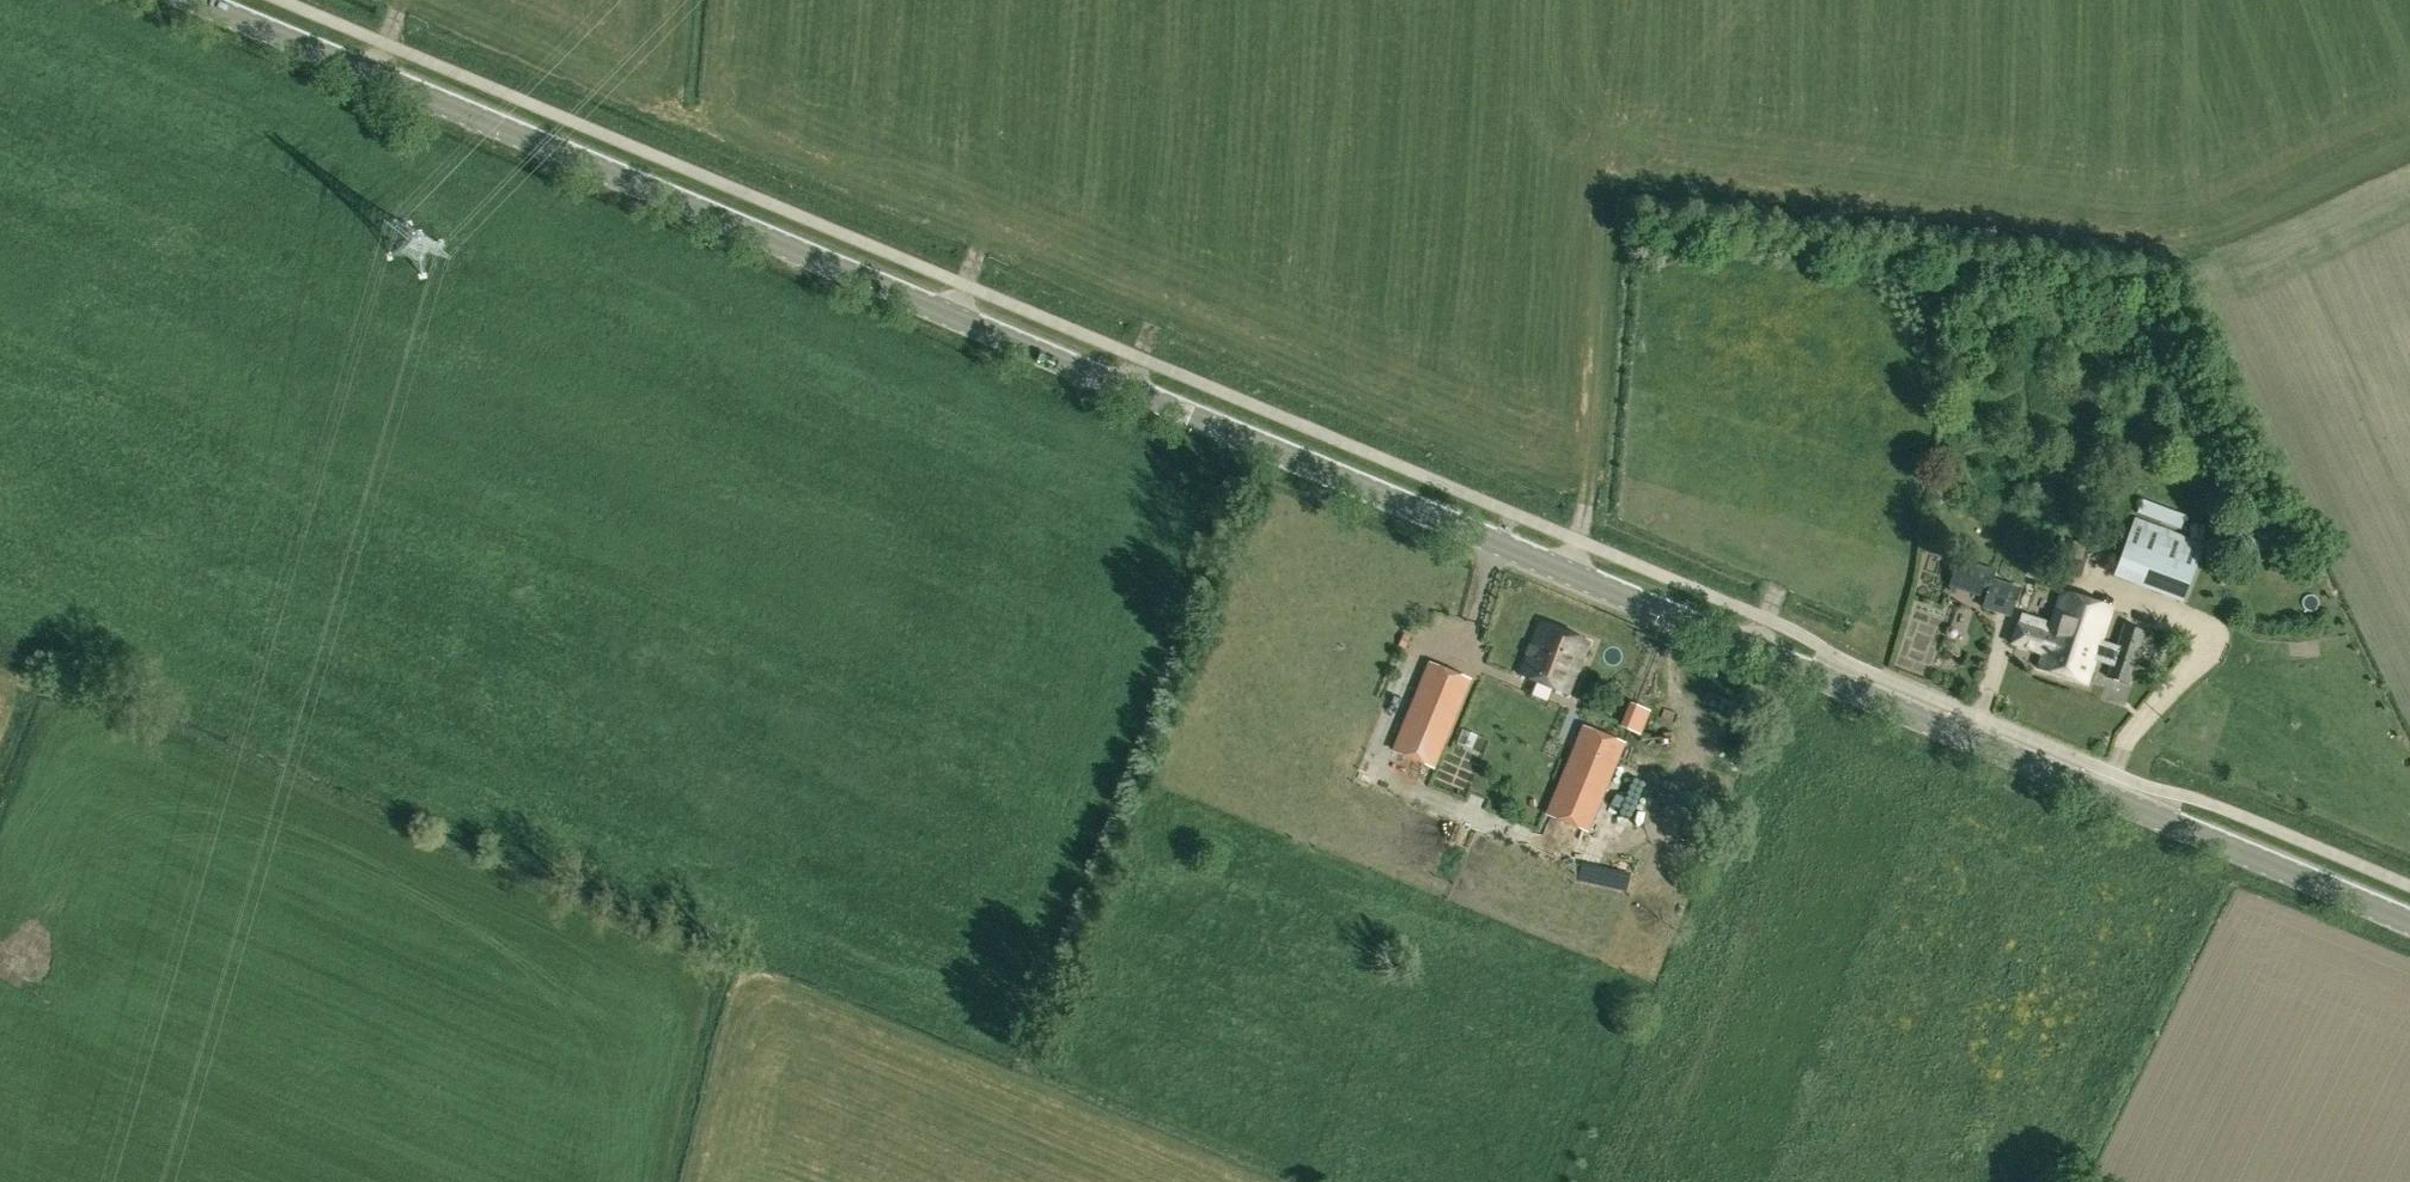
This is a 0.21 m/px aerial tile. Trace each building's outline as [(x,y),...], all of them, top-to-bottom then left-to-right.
[(2235,518),(2242,554),(2289,545),(2283,510),(2235,518)] [(2134,516),(2111,576),(2181,603),(2204,543),(2134,516)] [(1994,569),(1958,556),(1947,584),(1984,598),(1981,607),(2008,617),(2018,586),(1991,578),(1994,569)] [(2105,676),(2127,684),(2144,630),(2123,623),(2115,648),(2099,643),(2110,608),(2060,592),(2047,633),(2016,624),(2010,644),(2041,654),(2036,667),(2086,683),(2093,660),(2109,665),(2105,676)] [(1539,622),(1518,673),(1568,693),(1589,643),(1539,622)] [(1463,698),(1423,682),(1396,749),(1436,765),(1463,698)] [(1551,816),(1584,830),(1612,763),(1620,743),(1587,730),(1578,749),(1551,816)]
